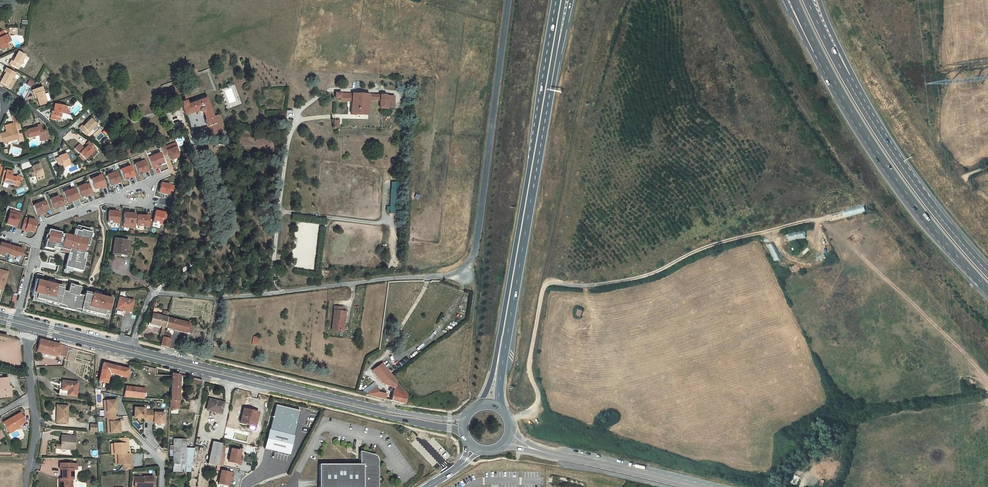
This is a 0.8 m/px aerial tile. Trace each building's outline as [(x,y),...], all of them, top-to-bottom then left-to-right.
[(10,46),(5,35),(3,31),(1,32),(0,32),(0,47),(1,50),(10,46)] [(25,55),(18,52),(15,58),(13,62),(12,61),(11,61),(9,64),(18,69),(25,55)] [(14,73),(6,69),(4,72),(5,73),(3,77),(0,82),(0,83),(7,87),(10,89),(16,79),(12,77),(14,73)] [(34,94),(35,94),(37,98),(39,105),(46,102),(41,87),(32,90),(33,95),(34,94)] [(385,96),(352,94),(352,101),(351,114),(367,115),(368,100),(380,100),(380,108),(387,109),(387,108),(387,100),(385,100),(385,96)] [(394,97),(385,96),(385,100),(387,100),(387,108),(393,108),(394,97)] [(205,121),(207,128),(215,124),(206,99),(186,105),(185,102),(180,103),(185,115),(199,111),(199,112),(200,113),(201,113),(202,113),(203,112),(206,121),(205,121)] [(58,105),(55,104),(53,112),(52,111),(50,119),(58,121),(58,117),(60,118),(61,114),(68,115),(70,107),(61,106),(58,105)] [(97,125),(91,119),(83,127),(81,126),(79,128),(86,135),(97,125)] [(6,126),(8,132),(7,132),(0,134),(3,143),(18,139),(17,135),(16,131),(14,124),(14,123),(6,126)] [(33,129),(26,131),(28,138),(39,135),(41,141),(48,139),(46,130),(42,131),(40,125),(37,126),(37,128),(33,129)] [(86,145),(88,146),(84,149),(83,148),(81,145),(76,150),(85,160),(96,149),(89,142),(86,144),(86,145)] [(171,160),(177,158),(178,155),(175,148),(177,148),(175,144),(161,149),(163,156),(168,154),(171,160)] [(127,146),(120,149),(121,151),(117,152),(120,158),(130,155),(127,146)] [(70,165),(66,154),(58,157),(59,158),(55,159),(59,168),(62,167),(63,168),(70,165)] [(148,158),(153,170),(157,168),(156,167),(160,165),(164,164),(160,154),(148,158)] [(138,175),(149,171),(145,161),(134,165),(138,175)] [(39,164),(32,167),(33,169),(29,170),(32,177),(35,175),(36,177),(38,181),(44,178),(43,174),(42,172),(40,166),(39,164)] [(124,180),(135,176),(131,166),(120,170),(124,180)] [(18,187),(20,177),(16,176),(16,177),(16,178),(11,177),(12,173),(6,171),(3,183),(18,187)] [(110,186),(121,182),(117,172),(106,176),(110,186)] [(106,186),(102,174),(97,176),(98,177),(91,180),(94,190),(102,187),(102,188),(106,186)] [(172,194),(174,187),(161,183),(159,192),(168,195),(169,193),(172,194)] [(93,193),(89,184),(86,185),(85,184),(77,188),(81,197),(84,196),(85,197),(90,196),(89,194),(93,193)] [(67,203),(79,199),(75,188),(63,192),(67,203)] [(54,209),(65,205),(62,198),(59,199),(58,197),(50,200),(54,209)] [(33,206),(37,216),(41,215),(40,213),(43,211),(48,210),(44,202),(33,206)] [(6,224),(17,227),(21,214),(10,211),(6,224)] [(123,227),(134,228),(135,214),(129,214),(129,211),(124,211),(123,227)] [(153,223),(165,225),(168,213),(164,212),(164,213),(156,211),(153,223)] [(119,224),(120,212),(108,212),(108,223),(119,224)] [(149,227),(150,216),(146,215),(146,216),(138,216),(137,226),(149,227)] [(36,225),(35,221),(27,219),(26,220),(24,220),(21,230),(25,231),(25,230),(29,231),(34,233),(36,225)] [(88,246),(92,233),(89,232),(90,229),(89,229),(77,226),(76,230),(74,237),(72,236),(64,235),(61,234),(61,233),(48,230),(47,235),(48,235),(47,240),(46,240),(44,248),(52,250),(53,247),(68,251),(68,254),(70,254),(68,261),(66,260),(65,267),(72,269),(82,272),(85,260),(82,259),(86,246),(88,246)] [(782,231),(765,235),(769,248),(777,246),(780,245),(786,243),(782,231)] [(128,241),(115,239),(113,252),(120,253),(120,254),(126,255),(128,241)] [(11,246),(0,243),(0,244),(0,254),(5,256),(6,253),(9,254),(11,246)] [(11,246),(9,254),(9,255),(20,259),(23,250),(11,246)] [(782,257),(781,263),(795,266),(796,260),(782,257)] [(94,294),(92,294),(92,296),(84,294),(84,296),(78,295),(80,287),(73,286),(72,288),(69,287),(68,292),(62,291),(63,289),(56,287),(56,285),(42,281),(35,280),(31,296),(36,297),(36,299),(65,307),(64,309),(74,311),(75,309),(103,316),(104,314),(108,315),(113,299),(101,296),(94,294)] [(65,307),(36,299),(36,297),(31,296),(30,301),(64,309),(65,307)] [(133,301),(119,297),(118,298),(116,309),(131,312),(133,301)] [(342,307),(335,306),(332,330),(341,331),(342,321),(344,321),(345,312),(342,311),(342,307)] [(103,316),(75,309),(74,311),(107,319),(108,315),(104,314),(103,316)] [(162,327),(165,328),(167,318),(162,317),(152,314),(150,324),(162,327)] [(167,318),(165,328),(190,334),(192,327),(188,326),(189,324),(167,318)] [(160,346),(168,348),(171,335),(163,333),(162,337),(160,346)] [(259,345),(261,337),(254,335),(252,344),(259,345)] [(65,357),(68,347),(60,345),(39,340),(37,350),(65,357)] [(128,370),(103,363),(99,380),(99,381),(106,383),(108,376),(109,373),(116,375),(124,377),(124,378),(129,380),(130,376),(127,375),(128,370)] [(179,401),(179,395),(180,394),(179,393),(179,385),(182,385),(182,375),(180,376),(172,374),(170,400),(179,401)] [(406,395),(391,376),(382,383),(394,388),(391,401),(404,404),(405,403),(406,395)] [(0,379),(0,398),(9,397),(8,386),(7,378),(4,378),(1,379),(0,379)] [(77,383),(62,381),(62,390),(61,395),(76,396),(77,383)] [(145,389),(126,386),(123,396),(124,397),(130,397),(144,398),(145,389)] [(378,392),(376,387),(373,389),(366,395),(384,399),(385,394),(378,392)] [(223,403),(209,399),(206,410),(221,414),(223,403)] [(115,412),(114,408),(116,408),(116,400),(103,401),(104,410),(106,410),(107,417),(109,417),(115,417),(115,412)] [(170,400),(169,408),(177,408),(177,403),(178,404),(179,401),(170,400)] [(68,406),(57,405),(56,414),(57,414),(56,422),(67,423),(68,406)] [(149,421),(149,411),(144,410),(144,408),(134,408),(134,418),(137,418),(140,418),(144,419),(144,420),(149,421)] [(255,423),(258,413),(243,409),(240,423),(249,426),(248,429),(255,431),(256,427),(254,427),(255,423)] [(164,423),(164,413),(154,413),(154,411),(149,411),(149,421),(153,421),(153,423),(157,423),(160,423),(164,423)] [(20,413),(3,423),(9,433),(18,427),(17,426),(25,422),(20,413)] [(118,425),(118,422),(117,417),(115,417),(109,417),(109,424),(107,424),(107,433),(119,433),(119,425),(118,425)] [(293,436),(268,430),(264,449),(288,455),(293,436)] [(66,436),(61,436),(60,449),(67,449),(67,448),(74,448),(75,437),(67,436),(67,437),(66,437),(66,436)] [(127,438),(119,438),(119,444),(125,443),(125,446),(128,446),(127,438)] [(186,440),(173,439),(173,446),(173,455),(172,471),(190,472),(194,448),(186,448),(186,440)] [(220,453),(222,444),(212,442),(209,456),(208,459),(207,464),(217,466),(217,465),(220,453)] [(111,449),(111,455),(114,454),(128,454),(128,446),(125,446),(125,443),(119,444),(113,444),(113,449),(111,449)] [(240,465),(241,461),(238,460),(239,456),(240,451),(231,449),(228,462),(240,465)] [(372,454),(359,451),(359,464),(319,464),(319,480),(319,486),(377,486),(377,461),(377,460),(377,459),(377,458),(377,457),(376,457),(375,456),(375,455),(374,455),(373,455),(372,454)] [(128,454),(114,454),(115,460),(117,460),(117,465),(123,465),(129,465),(129,462),(132,462),(132,454),(128,454)] [(129,465),(123,465),(123,470),(132,469),(132,462),(129,462),(129,465)] [(60,464),(60,469),(62,469),(62,479),(60,479),(60,485),(63,486),(71,486),(72,479),(73,479),(73,469),(77,470),(77,464),(60,464)] [(228,481),(229,477),(232,478),(233,473),(221,471),(218,484),(227,486),(228,481)] [(134,477),(134,486),(153,486),(153,477),(143,476),(143,477),(134,477)]
